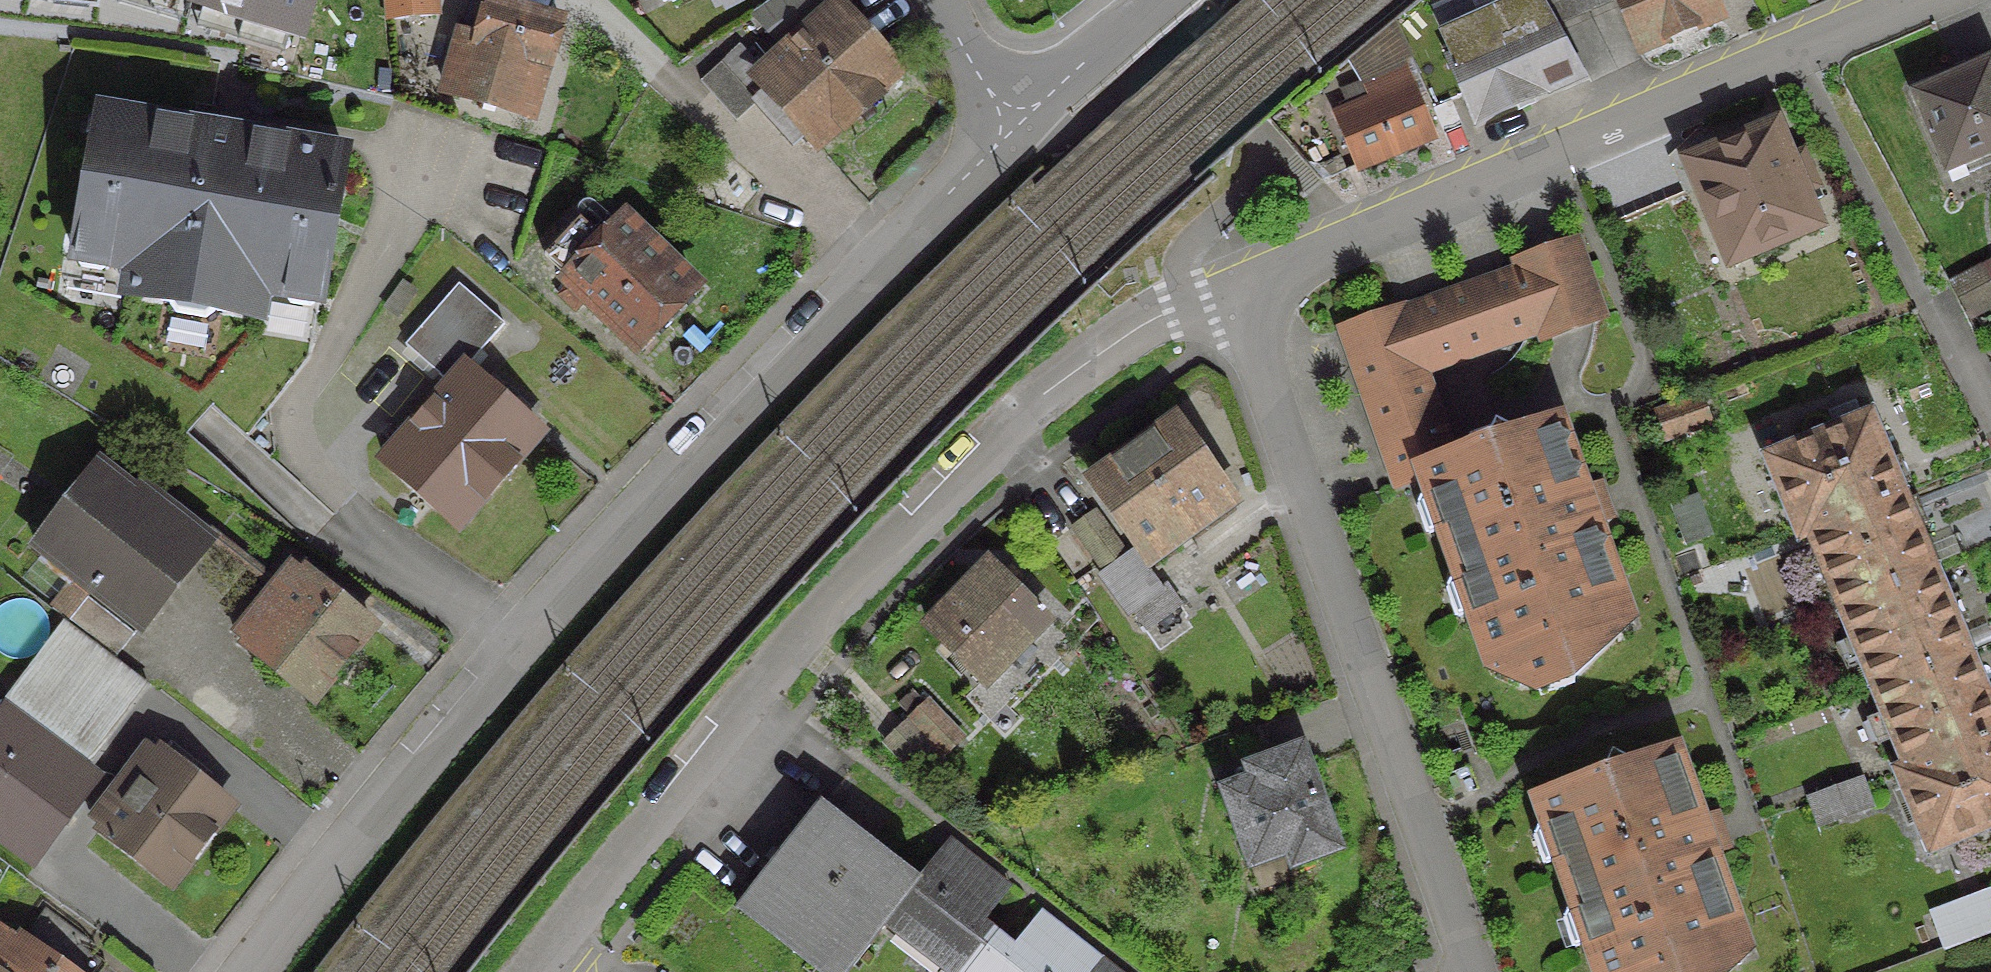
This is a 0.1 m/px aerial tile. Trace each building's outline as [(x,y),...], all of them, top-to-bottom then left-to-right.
[(287,49),(290,32),(308,41),(319,0),(121,0),(287,49)] [(442,13),(440,0),(383,0),(385,19),(442,13)] [(537,121),(568,14),(520,0),(483,0),(474,29),(459,25),(439,93),(537,121)] [(869,95),(892,73),(834,8),(843,0),(772,0),(750,15),(781,51),(750,80),(766,98),(755,107),(769,123),(780,113),(810,147),(834,126),(837,129),(872,98),(869,95)] [(1436,36),(1473,119),(1575,74),(1548,26),(1533,0),(1490,0),(1494,10),(1436,36)] [(1548,26),(1606,0),(1533,0),(1548,26)] [(1637,49),(1712,17),(1705,0),(1616,0),(1637,49)] [(1910,96),(1941,171),(1990,150),(1990,66),(1987,68),(1985,63),(1980,65),(1980,66),(1910,96)] [(694,83),(730,123),(751,104),(715,64),(694,83)] [(1352,169),(1427,137),(1400,74),(1360,91),(1365,104),(1330,118),(1352,169)] [(68,260),(69,260),(76,268),(94,271),(103,265),(105,255),(126,259),(120,296),(164,304),(171,314),(198,319),(208,312),(254,319),(260,281),(281,285),(279,296),(285,305),(303,308),(313,303),(339,155),(229,136),(227,146),(200,141),(201,132),(94,113),(68,260)] [(1781,158),(1769,129),(1684,165),(1725,262),(1810,226),(1797,197),(1814,190),(1798,151),(1781,158)] [(579,299),(632,350),(689,290),(617,221),(596,242),(574,221),(538,258),(559,278),(558,279),(565,285),(554,296),(568,310),(579,299)] [(1392,486),(1420,476),(1422,482),(1439,490),(1450,523),(1436,528),(1450,569),(1465,576),(1476,608),(1468,611),(1490,674),(1513,685),(1523,662),(1622,627),(1548,420),(1508,434),(1489,425),(1480,444),(1445,457),(1415,372),(1535,330),(1538,339),(1595,319),(1568,243),(1511,264),(1515,273),(1395,315),(1393,310),(1337,330),(1392,486)] [(1964,312),(1986,300),(1972,274),(1949,285),(1964,312)] [(452,526),(533,434),(459,369),(378,462),(452,526)] [(1652,414),(1661,439),(1702,424),(1693,399),(1652,414)] [(1793,537),(1895,494),(1863,418),(1762,461),(1793,537)] [(1229,506),(1169,422),(1085,482),(1144,565),(1229,506)] [(102,475),(40,553),(134,627),(196,549),(102,475)] [(1803,535),(1835,611),(1927,572),(1895,494),(1793,537),(1794,539),(1803,535)] [(1666,507),(1680,544),(1705,534),(1691,498),(1666,507)] [(1122,557),(1089,512),(1065,529),(1098,574),(1122,557)] [(1125,558),(1099,577),(1140,632),(1175,607),(1160,586),(1150,593),(1125,558)] [(287,566),(268,590),(230,636),(242,645),(240,647),(306,701),(366,627),(300,573),(298,575),(287,566)] [(1038,623),(1040,620),(986,567),(923,631),(977,684),(979,682),(977,680),(1036,621),(1038,623)] [(1962,655),(1927,572),(1835,611),(1870,693),(1962,655)] [(110,659),(128,635),(81,598),(62,621),(110,659)] [(30,863),(92,782),(75,769),(140,683),(63,624),(0,706),(0,841),(30,863)] [(1962,655),(1870,693),(1901,769),(1892,773),(1893,775),(1990,735),(1990,725),(1962,655)] [(956,738),(922,703),(903,721),(938,757),(956,738)] [(901,724),(879,745),(913,781),(935,760),(901,724)] [(1893,775),(1925,851),(1990,823),(1990,735),(1893,775)] [(155,756),(140,745),(84,818),(99,829),(97,831),(167,883),(225,808),(156,755),(155,756)] [(1243,769),(1248,781),(1219,792),(1246,866),(1282,853),(1287,866),(1331,850),(1295,750),(1243,769)] [(1585,941),(1596,971),(1697,971),(1724,962),(1726,968),(1728,967),(1726,962),(1739,957),(1665,750),(1626,764),(1606,755),(1597,774),(1534,796),(1539,813),(1555,821),(1568,854),(1553,859),(1567,899),(1583,906),(1594,938),(1585,941)] [(1805,798),(1807,805),(1816,827),(1863,809),(1853,781),(1805,798)] [(815,806),(732,910),(811,971),(843,971),(879,926),(912,883),(815,806)] [(912,883),(879,926),(937,971),(966,971),(994,937),(976,923),(1003,889),(1001,887),(998,892),(942,848),(946,844),(944,842),(912,883)] [(91,959),(73,946),(78,939),(39,910),(15,944),(0,933),(0,971),(81,971),(91,959)] [(966,971),(1085,971),(1094,960),(1093,960),(1090,964),(1034,920),(1038,916),(1036,915),(1009,949),(994,937),(966,971)] [(1092,965),(1095,961),(1094,960),(1085,971),(1100,971),(1092,965)]
